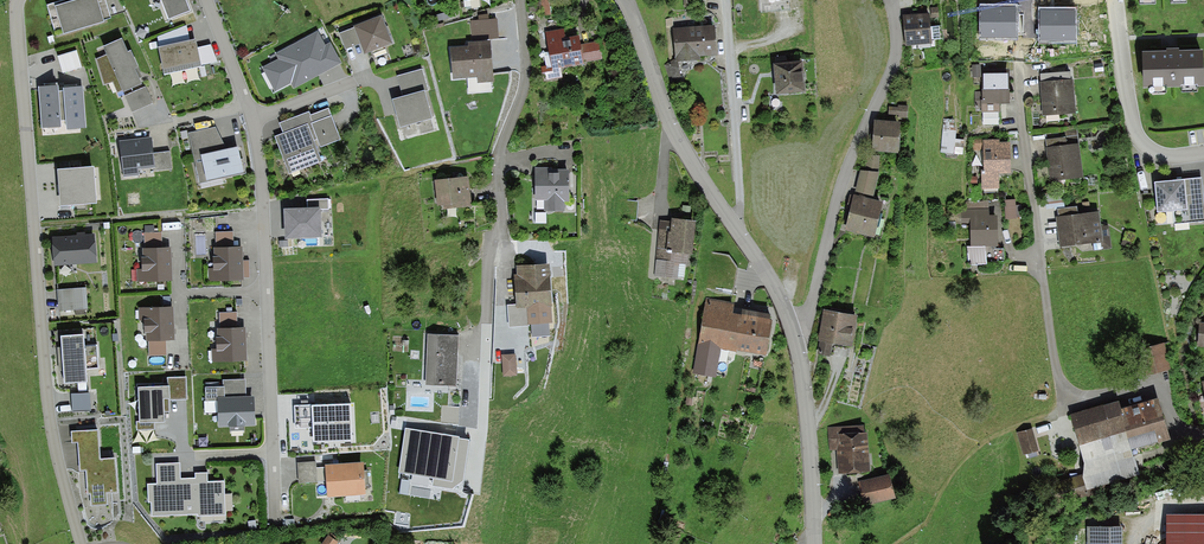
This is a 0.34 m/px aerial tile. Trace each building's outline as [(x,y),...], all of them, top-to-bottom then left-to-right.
[(47,5),(56,34),(63,31),(64,34),(104,22),(103,20),(111,17),(105,0),(64,0),(47,5)] [(191,10),(187,0),(160,0),(168,19),(191,10)] [(543,16),(558,14),(557,0),(541,0),(543,16)] [(1016,6),(980,6),(980,36),(1016,36),(1016,6)] [(938,7),(930,8),(931,17),(939,17),(938,7)] [(1075,10),(1039,10),(1039,41),(1075,41),(1075,10)] [(929,13),(903,15),(906,46),(932,44),(929,13)] [(392,43),(381,15),(354,25),(355,27),(361,43),(364,53),(392,43)] [(479,20),(471,21),(472,39),(497,38),(496,19),(488,20),(487,15),(478,15),(479,20)] [(157,36),(159,47),(189,40),(186,25),(157,36)] [(716,25),(673,28),(674,59),(674,61),(678,61),(700,60),(699,55),(718,54),(716,25)] [(551,59),(538,65),(544,77),(560,69),(557,63),(580,56),(573,33),(559,38),(554,26),(541,32),(551,59)] [(345,49),(361,43),(355,27),(339,33),(345,49)] [(280,58),(263,67),(275,90),(291,82),(294,88),(341,62),(330,43),(325,46),(318,32),(277,54),(280,58)] [(128,51),(122,38),(104,46),(107,54),(97,59),(104,85),(112,81),(116,92),(122,90),(123,92),(141,84),(139,78),(142,77),(131,50),(128,51)] [(159,47),(158,47),(164,74),(201,66),(201,65),(217,61),(211,45),(198,47),(196,39),(189,40),(159,47)] [(468,46),(450,47),(452,78),(478,76),(478,81),(492,80),(490,42),(468,43),(468,46)] [(1144,51),(1145,86),(1203,85),(1203,77),(1203,49),(1144,51)] [(76,51),(58,56),(63,72),(81,67),(76,51)] [(674,61),(674,59),(664,65),(671,84),(682,82),(678,61),(674,61)] [(776,94),(804,92),(802,62),(774,64),(776,94)] [(422,69),(397,77),(403,97),(424,90),(427,89),(422,69)] [(1009,103),(1010,70),(982,70),(982,91),(974,91),(974,107),(981,107),(981,112),(999,112),(999,103),(1009,103)] [(1041,81),(1039,82),(1042,116),(1076,114),(1073,78),(1071,79),(1070,71),(1040,74),(1041,81)] [(45,86),(39,87),(42,128),(61,126),(61,120),(66,119),(66,129),(86,128),(83,86),(77,87),(77,84),(64,85),(64,82),(45,84),(45,86)] [(145,86),(125,96),(132,112),(152,102),(145,86)] [(403,97),(392,100),(400,127),(431,118),(424,90),(403,97)] [(898,107),(889,107),(888,115),(898,115),(898,118),(908,118),(908,105),(898,105),(898,107)] [(274,136),(289,173),(322,160),(315,141),(317,140),(320,147),(342,139),(329,107),(311,114),(310,111),(279,123),(283,132),(274,136)] [(900,122),(874,120),(872,150),(898,152),(900,122)] [(942,149),(964,152),(965,137),(956,136),(957,125),(944,123),(942,149)] [(189,133),(200,184),(246,174),(240,146),(227,149),(215,126),(189,133)] [(1046,148),(1050,181),(1083,177),(1077,130),(1065,131),(1066,137),(1046,139),(1047,147),(1046,148)] [(151,137),(119,141),(122,177),(139,175),(139,169),(154,167),(155,171),(171,169),(170,152),(153,154),(151,137)] [(973,150),(983,149),(982,140),(982,138),(972,138),(973,150)] [(980,170),(981,190),(1000,189),(999,174),(1011,173),(1009,142),(999,143),(999,139),(982,140),(983,149),(984,170),(980,170)] [(880,156),(865,155),(863,171),(878,172),(880,156)] [(94,166),(59,169),(60,186),(61,205),(97,204),(94,166)] [(564,167),(545,167),(546,172),(533,173),(533,195),(547,195),(547,205),(557,205),(557,190),(564,190),(564,167)] [(863,171),(860,171),(854,195),(873,200),(880,172),(878,172),(863,171)] [(468,177),(434,181),(437,204),(443,204),(444,208),(471,205),(468,177)] [(1155,182),(1158,212),(1173,211),(1174,223),(1203,220),(1203,217),(1201,178),(1155,182)] [(854,195),(850,194),(846,212),(849,213),(845,230),(874,237),(882,202),(873,200),(854,195)] [(284,208),(284,239),(321,238),(321,209),(329,209),(328,199),(307,199),(307,208),(284,208)] [(1015,199),(1005,200),(1006,218),(1016,218),(1016,216),(1021,216),(1020,205),(1015,205),(1015,199)] [(636,220),(638,201),(626,200),(625,219),(636,220)] [(971,223),(971,246),(998,246),(998,215),(990,215),(989,202),(961,202),(962,224),(971,223)] [(1093,243),(1094,250),(1111,248),(1108,225),(1101,226),(1099,212),(1078,214),(1077,207),(1059,209),(1060,217),(1057,218),(1061,247),(1093,243)] [(684,279),(685,265),(688,265),(690,255),(693,255),(696,221),(671,219),(671,223),(660,221),(654,276),(684,279)] [(215,232),(216,247),(234,247),(233,232),(215,232)] [(94,235),(52,238),(54,266),(96,262),(94,235)] [(137,282),(165,282),(164,253),(160,253),(159,235),(143,236),(144,268),(137,268),(137,282)] [(209,282),(244,281),(244,277),(250,277),(249,260),(243,260),(242,246),(234,247),(216,247),(214,247),(214,256),(212,256),(213,268),(209,268),(209,282)] [(543,265),(514,264),(516,299),(543,299),(543,265)] [(86,287),(57,289),(58,311),(87,309),(86,287)] [(707,299),(693,374),(716,378),(721,350),(737,353),(737,350),(765,355),(771,320),(768,319),(769,314),(743,310),(742,314),(732,313),(734,304),(707,299)] [(149,343),(149,354),(165,354),(165,340),(175,340),(174,307),(139,308),(139,321),(144,320),(144,332),(147,332),(147,343),(149,343)] [(857,316),(823,309),(818,341),(819,341),(817,354),(829,357),(832,343),(851,347),(857,316)] [(219,313),(219,328),(237,327),(236,312),(219,313)] [(212,362),(247,360),(246,327),(237,327),(219,328),(217,328),(217,337),(216,338),(216,348),(211,348),(212,362)] [(66,383),(86,382),(85,370),(97,369),(96,346),(83,347),(83,334),(63,335),(66,383)] [(425,385),(456,387),(458,336),(427,334),(425,385)] [(1142,370),(1166,361),(1160,339),(1135,346),(1142,370)] [(518,373),(517,351),(503,351),(504,373),(518,373)] [(170,386),(170,400),(187,399),(186,377),(167,377),(167,386),(170,386)] [(218,426),(255,425),(254,396),(246,397),(245,379),(223,380),(223,387),(206,387),(206,401),(218,400),(218,426)] [(167,386),(138,387),(139,421),(137,422),(137,430),(155,429),(155,422),(165,422),(164,412),(169,411),(169,400),(170,400),(170,386),(167,386)] [(88,409),(87,393),(72,394),(73,410),(88,409)] [(1050,481),(1054,496),(1083,487),(1084,490),(1137,474),(1127,444),(1164,432),(1153,397),(1106,412),(1102,399),(1067,410),(1081,452),(1086,470),(1050,481)] [(352,403),(293,405),(294,429),(311,429),(312,442),(354,441),(352,403)] [(459,406),(442,406),(441,423),(458,424),(459,406)] [(864,425),(830,427),(831,450),(837,449),(838,474),(869,472),(867,433),(864,433),(864,425)] [(459,436),(407,427),(400,472),(433,477),(432,485),(452,488),(464,480),(470,440),(459,438),(459,436)] [(1014,433),(1021,454),(1036,449),(1029,428),(1014,433)] [(95,460),(94,433),(68,434),(69,445),(75,445),(77,473),(82,472),(83,496),(87,496),(88,507),(103,506),(102,495),(114,495),(112,459),(95,460)] [(152,502),(152,515),(224,512),(222,480),(206,481),(206,473),(195,473),(195,479),(181,479),(180,461),(156,462),(157,483),(147,484),(147,502),(152,502)] [(316,462),(296,463),(298,483),(317,482),(316,462)] [(327,496),(365,494),(363,463),(326,465),(327,496)] [(889,474),(858,482),(864,505),(895,497),(889,474)] [(225,509),(233,510),(233,492),(226,491),(225,509)] [(1167,514),(1167,543),(1203,543),(1203,514),(1167,514)] [(1087,529),(1087,543),(1122,543),(1122,528),(1087,529)]
